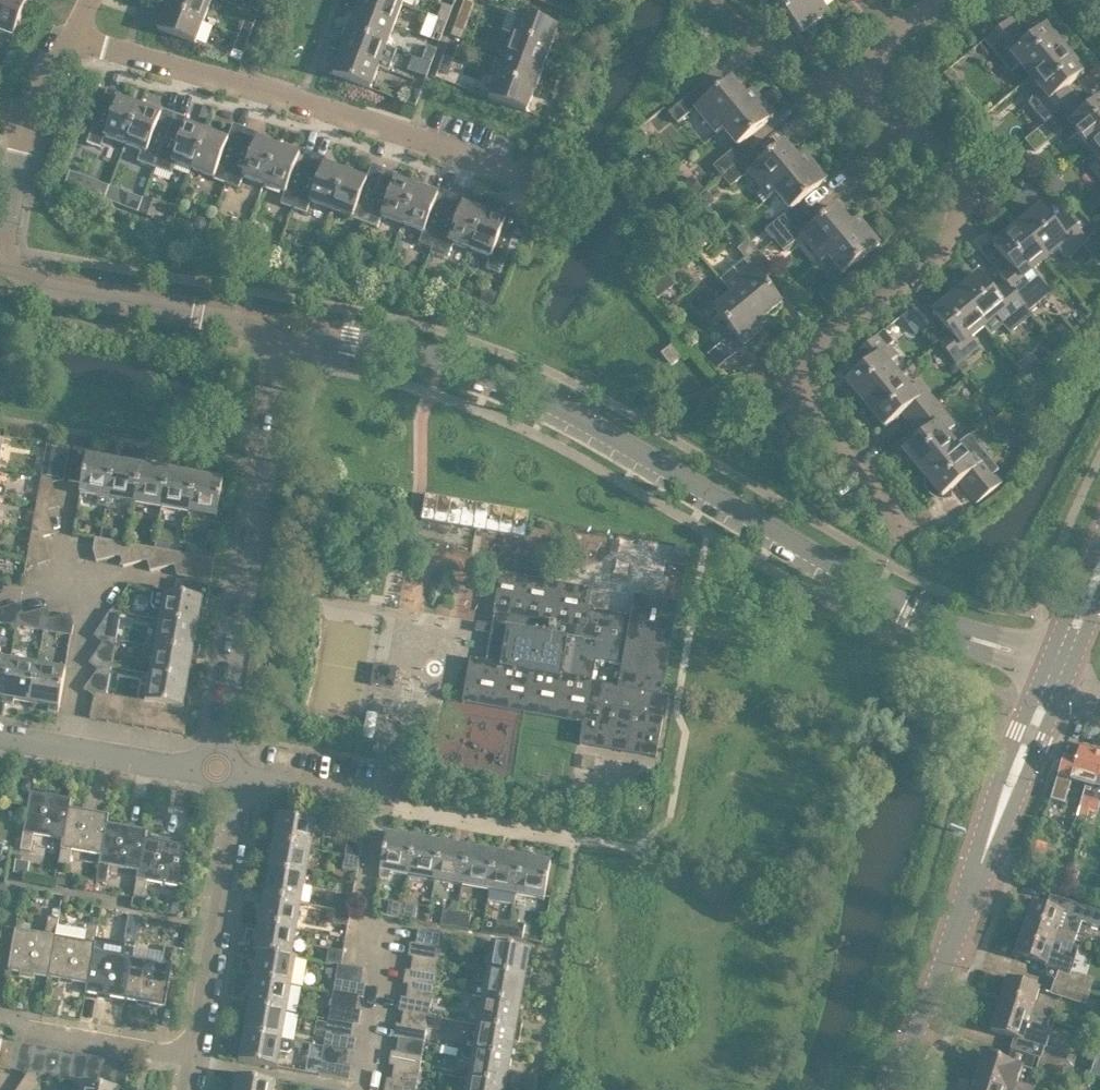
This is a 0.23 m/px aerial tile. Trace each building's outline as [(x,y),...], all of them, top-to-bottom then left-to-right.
[(24,0),(0,0),(0,1),(0,31),(11,35),(24,0)] [(209,0),(166,0),(164,5),(202,19),(209,0)] [(260,0),(250,0),(248,6),(257,9),(260,0)] [(393,24),(401,3),(393,0),(358,0),(355,9),(393,24)] [(466,16),(472,2),(468,0),(462,0),(457,13),(466,16)] [(573,12),(577,3),(569,0),(562,0),(559,7),(573,12)] [(801,30),(827,9),(821,2),(819,0),(776,0),(801,30)] [(436,16),(445,19),(451,5),(441,2),(436,16)] [(194,41),(202,19),(164,5),(156,27),(194,41)] [(355,9),(347,30),(385,45),(393,24),(355,9)] [(519,11),(511,33),(549,47),(557,25),(519,11)] [(461,30),(466,16),(457,13),(452,26),(461,30)] [(440,34),(445,19),(436,16),(431,30),(440,34)] [(1044,23),(1027,36),(1010,16),(1004,21),(983,39),(992,48),(1010,70),(1019,62),(1030,74),(1063,46),(1044,23)] [(247,36),(251,23),(252,23),(243,19),(238,33),(247,36)] [(347,30),(339,51),(378,66),(385,45),(347,30)] [(232,47),(241,50),(247,36),(238,33),(232,47)] [(511,33),(503,53),(541,67),(549,47),(511,33)] [(442,54),(451,57),(457,43),(447,40),(442,54)] [(421,57),(430,61),(435,47),(426,43),(421,57)] [(1042,122),(1049,117),(1072,98),(1063,87),(1083,70),(1063,46),(1030,74),(1040,87),(1031,95),(1026,103),(1042,122)] [(331,73),(370,87),(378,66),(339,51),(331,73)] [(503,53),(495,74),(533,88),(541,67),(503,53)] [(436,68),(446,72),(451,57),(442,54),(436,68)] [(413,78),(422,82),(430,61),(421,57),(413,78)] [(495,74),(487,96),(525,110),(533,88),(495,74)] [(699,85),(667,111),(675,121),(694,106),(715,132),(737,114),(730,105),(743,94),(728,76),(707,94),(699,85)] [(404,100),(414,103),(417,95),(422,82),(413,78),(408,91),(404,100)] [(123,141),(137,104),(117,96),(119,90),(106,86),(85,141),(98,146),(103,134),(123,141)] [(772,115),(754,93),(750,88),(743,94),(730,105),(737,114),(722,127),(736,143),(711,163),(720,174),(746,153),(738,143),(772,115)] [(1049,117),(1067,139),(1077,131),(1087,144),(1099,133),(1099,93),(1081,109),(1072,98),(1049,117)] [(137,104),(123,141),(140,148),(135,160),(152,166),(173,111),(160,106),(158,111),(137,104)] [(170,159),(191,167),(205,129),(184,121),(186,116),(173,111),(152,166),(166,171),(170,159)] [(211,176),(224,181),(244,126),(232,122),(226,137),(205,129),(191,167),(211,175),(211,176)] [(241,175),(261,182),(276,143),(255,136),(257,131),(244,126),(224,181),(237,186),(241,175)] [(1087,144),(1098,157),(1089,164),(1099,177),(1099,133),(1087,144)] [(747,170),(764,191),(768,195),(774,190),(789,177),(782,170),(796,158),(782,141),(755,163),(746,153),(720,174),(729,185),(747,170)] [(277,201),(291,206),(311,151),(299,147),(297,152),(276,143),(261,182),(281,190),(277,201)] [(311,151),(291,206),(304,211),(308,200),(329,207),(343,169),(322,161),(324,156),(311,151)] [(825,179),(806,156),(803,152),(796,158),(782,170),(789,177),(774,190),(789,208),(765,228),(773,237),(798,216),(791,207),(825,179)] [(349,217),(362,222),(383,166),(370,161),(364,177),(343,169),(329,207),(349,215),(349,217)] [(380,214),(400,222),(414,184),(393,176),(395,171),(383,166),(362,222),(375,226),(380,214)] [(68,170),(66,175),(63,182),(78,188),(82,175),(68,170)] [(1055,173),(1045,181),(1053,191),(1062,183),(1055,173)] [(683,181),(693,193),(700,187),(690,175),(683,181)] [(416,241),(429,246),(449,192),(437,187),(435,192),(414,184),(400,222),(420,229),(416,241)] [(696,197),(703,206),(709,200),(702,191),(696,197)] [(130,192),(125,206),(136,210),(141,196),(130,192)] [(447,240),(467,247),(482,209),(461,202),(463,197),(449,192),(429,246),(443,251),(447,240)] [(139,208),(141,212),(145,213),(149,211),(151,207),(149,203),(145,202),(140,203),(139,208)] [(841,241),(838,237),(835,233),(850,222),(849,221),(834,204),(807,226),(798,216),(773,237),(782,249),(800,233),(820,258),(827,253),(841,241)] [(1040,204),(1016,224),(1044,258),(1057,248),(1064,257),(1087,238),(1068,215),(1057,225),(1040,204)] [(482,209),(467,247),(488,255),(484,266),(497,272),(518,217),(504,212),(502,217),(482,209)] [(202,215),(197,214),(193,216),(191,221),(194,226),(199,227),(203,224),(205,220),(202,215)] [(877,243),(858,220),(855,216),(849,221),(850,222),(835,233),(838,237),(841,241),(827,253),(842,271),(817,292),(825,303),(864,271),(855,261),(877,243)] [(1044,258),(1016,224),(992,243),(1009,264),(998,273),(1007,284),(1027,309),(1050,291),(1032,269),(1044,258)] [(751,265),(730,282),(726,286),(731,292),(731,291),(743,306),(747,303),(751,300),(763,314),(780,300),(757,272),(768,264),(747,238),(736,247),(751,265)] [(955,292),(983,326),(990,335),(991,334),(990,333),(1002,324),(1009,332),(1031,314),(1027,309),(1007,284),(995,293),(979,273),(955,292)] [(751,300),(747,303),(743,306),(731,291),(731,292),(713,306),(693,282),(683,291),(703,316),(714,307),(743,342),(769,321),(763,314),(751,300)] [(937,341),(956,363),(978,345),(971,337),(983,326),(955,292),(932,311),(948,331),(937,341)] [(923,327),(907,308),(898,315),(914,335),(923,327)] [(1050,332),(1061,344),(1062,345),(1072,337),(1071,336),(1060,323),(1050,332)] [(878,332),(855,350),(865,362),(845,378),(865,402),(898,374),(888,361),(897,354),(878,332)] [(708,353),(717,364),(733,351),(723,340),(708,353)] [(659,353),(669,366),(679,358),(669,345),(659,353)] [(904,409),(913,420),(936,401),(918,380),(909,387),(898,374),(865,402),(884,425),(904,409)] [(902,448),(922,471),(956,443),(945,431),(954,424),(936,401),(913,420),(922,431),(902,448)] [(969,433),(956,444),(922,471),(926,476),(926,483),(929,489),(935,494),(942,496),(948,495),(948,490),(961,479),(979,500),(1001,481),(993,471),(998,468),(969,433)] [(50,475),(52,480),(62,477),(68,444),(46,440),(41,473),(50,475)] [(80,480),(78,490),(106,495),(113,458),(95,454),(96,449),(73,445),(67,478),(80,480)] [(106,495),(134,500),(141,457),(132,456),(131,461),(113,458),(106,495)] [(134,500),(160,505),(167,467),(150,464),(151,459),(141,457),(134,500)] [(160,505),(187,510),(195,467),(185,465),(184,471),(167,467),(160,505)] [(195,467),(187,510),(215,515),(222,477),(204,474),(205,469),(195,467)] [(45,502),(46,507),(58,504),(52,480),(50,475),(41,473),(36,500),(45,502)] [(424,492),(420,518),(484,528),(522,535),(527,510),(488,503),(463,499),(424,492)] [(40,529),(41,534),(52,531),(46,507),(45,502),(36,500),(31,528),(40,529)] [(40,529),(31,528),(25,559),(36,561),(47,558),(41,534),(40,529)] [(126,540),(94,535),(92,545),(95,558),(120,552),(124,550),(126,540)] [(120,552),(122,563),(147,557),(151,555),(153,545),(126,540),(124,550),(120,552)] [(683,560),(685,544),(675,542),(672,558),(683,560)] [(147,557),(149,567),(174,561),(178,560),(180,550),(153,545),(151,555),(147,557)] [(209,578),(213,556),(180,550),(178,560),(174,561),(176,572),(209,578)] [(468,657),(461,699),(461,701),(581,722),(578,743),(654,756),(661,717),(662,707),(657,706),(676,602),(633,594),(629,614),(587,606),(590,589),(499,573),(492,610),(493,611),(484,660),(468,657)] [(160,617),(196,623),(200,605),(205,606),(208,584),(176,578),(174,590),(165,588),(160,617)] [(16,623),(18,612),(23,610),(20,599),(0,605),(0,620),(16,623)] [(16,623),(43,627),(45,617),(49,615),(46,604),(23,610),(18,612),(16,623)] [(106,635),(116,637),(121,610),(110,607),(92,631),(102,639),(106,635)] [(45,617),(43,627),(71,632),(73,624),(69,610),(49,615),(45,617)] [(155,644),(197,651),(199,642),(193,641),(196,623),(160,617),(155,644)] [(100,662),(111,664),(116,637),(106,635),(102,639),(87,659),(97,666),(100,662)] [(150,671),(187,677),(190,659),(195,660),(197,651),(155,644),(150,671)] [(2,699),(10,657),(0,656),(0,699),(2,699)] [(13,696),(31,699),(37,662),(10,657),(2,699),(12,701),(13,696)] [(65,667),(37,662),(31,699),(48,702),(47,708),(58,709),(65,667)] [(97,689),(106,691),(111,664),(100,662),(97,666),(82,686),(93,694),(97,689)] [(187,677),(150,671),(146,698),(151,699),(163,701),(175,703),(188,706),(189,696),(184,695),(187,677)] [(111,692),(106,691),(97,689),(93,694),(89,715),(106,718),(111,692)] [(106,718),(119,720),(124,694),(111,692),(106,718)] [(119,720),(132,723),(137,697),(124,694),(119,720)] [(132,723),(146,725),(151,699),(146,698),(137,697),(132,723)] [(163,701),(151,699),(146,725),(158,727),(163,701)] [(170,729),(175,703),(163,701),(158,727),(170,729)] [(170,729),(183,732),(188,706),(175,703),(170,729)] [(1099,766),(1099,750),(1094,748),(1095,746),(1082,742),(1082,744),(1078,743),(1074,756),(1061,752),(1048,796),(1062,800),(1069,777),(1085,782),(1075,813),(1084,816),(1087,807),(1094,785),(1099,766)] [(1094,785),(1087,807),(1098,810),(1099,805),(1099,766),(1094,785)] [(70,796),(69,796),(30,789),(19,847),(30,849),(33,832),(62,837),(68,805),(70,796)] [(62,837),(57,863),(68,865),(71,847),(100,852),(104,830),(105,821),(107,812),(68,805),(62,837)] [(269,830),(267,839),(309,847),(314,819),(278,812),(274,831),(269,830)] [(593,812),(590,827),(601,829),(603,814),(593,812)] [(344,853),(359,855),(365,822),(350,820),(344,853)] [(108,863),(138,868),(145,828),(105,821),(104,830),(100,852),(95,878),(105,880),(108,863)] [(379,868),(407,873),(414,830),(405,829),(404,835),(385,832),(379,868)] [(407,873),(433,877),(439,841),(422,838),(424,832),(414,830),(407,873)] [(138,868),(133,893),(144,895),(147,879),(176,884),(183,844),(144,837),(138,869),(138,868)] [(433,877),(462,882),(469,840),(457,838),(456,844),(439,841),(433,877)] [(271,849),(268,867),(304,873),(309,847),(267,839),(266,848),(271,849)] [(462,882),(489,887),(496,851),(480,848),(481,842),(469,840),(462,882)] [(514,892),(522,849),(512,848),(511,854),(496,851),(489,887),(514,892)] [(531,851),(522,849),(514,892),(543,897),(549,860),(530,857),(531,851)] [(356,869),(359,855),(344,853),(342,867),(356,869)] [(25,871),(26,860),(14,858),(12,869),(25,871)] [(259,883),(257,893),(300,901),(304,873),(268,867),(265,884),(259,883)] [(63,875),(55,874),(54,884),(62,885),(63,875)] [(1066,876),(1062,890),(1072,893),(1077,879),(1066,876)] [(1020,926),(1072,942),(1079,917),(1099,924),(1099,907),(1047,891),(1044,904),(1028,899),(1020,926)] [(261,904),(258,921),(295,928),(300,901),(257,893),(256,903),(261,904)] [(337,894),(334,907),(349,909),(351,896),(337,894)] [(181,900),(171,898),(169,911),(178,913),(181,900)] [(387,914),(399,916),(402,900),(390,898),(387,914)] [(402,900),(399,916),(413,919),(416,903),(402,900)] [(57,916),(58,908),(51,907),(50,915),(57,916)] [(349,909),(334,907),(332,920),(347,923),(349,909)] [(439,923),(454,926),(457,910),(442,907),(439,923)] [(457,910),(454,926),(466,928),(469,912),(457,910)] [(90,914),(88,922),(97,923),(98,916),(90,914)] [(8,967),(47,974),(55,933),(58,916),(57,916),(50,915),(48,915),(45,932),(15,926),(8,967)] [(493,933),(507,935),(510,920),(496,917),(493,933)] [(85,990),(123,998),(131,955),(132,955),(139,920),(132,918),(131,924),(128,923),(125,942),(95,936),(92,949),(86,981),(85,990)] [(510,920),(507,935),(519,937),(522,922),(510,920)] [(47,974),(86,981),(92,949),(95,936),(97,923),(88,922),(87,921),(84,938),(55,933),(47,974)] [(247,948),(254,949),(290,955),(295,928),(258,921),(255,938),(249,937),(247,948)] [(1077,943),(1072,942),(1020,926),(1012,953),(1043,962),(1043,965),(1055,969),(1052,978),(1087,989),(1090,976),(1069,969),(1077,943)] [(414,942),(439,946),(442,933),(417,928),(414,942)] [(412,955),(437,960),(439,946),(414,942),(409,941),(407,955),(412,955)] [(487,967),(529,975),(531,965),(526,964),(529,948),(492,942),(487,967)] [(161,961),(132,955),(124,998),(163,1005),(172,955),(174,946),(164,944),(161,961)] [(182,947),(174,946),(172,955),(180,956),(182,947)] [(325,961),(338,964),(339,964),(342,949),(327,947),(325,961)] [(257,959),(254,976),(290,982),(294,956),(290,955),(254,949),(252,958),(257,959)] [(412,955),(410,968),(435,973),(437,960),(412,955)] [(339,964),(338,964),(335,977),(360,981),(362,968),(339,964)] [(528,984),(529,975),(487,967),(484,986),(475,985),(472,987),(471,992),(482,994),(519,1001),(523,983),(528,984)] [(435,973),(410,968),(410,969),(404,968),(402,982),(407,983),(407,982),(432,986),(435,973)] [(246,992),(244,1002),(285,1009),(290,982),(254,976),(251,993),(246,992)] [(1004,976),(996,1002),(1047,1018),(1051,1005),(1033,1000),(1037,986),(1004,976)] [(360,981),(335,977),(333,990),(358,995),(363,996),(365,983),(360,982),(360,981)] [(1087,989),(1052,978),(1049,991),(1083,1001),(1087,989)] [(407,982),(407,983),(405,995),(430,999),(432,986),(407,982)] [(358,995),(333,990),(330,1004),(355,1010),(358,995)] [(405,995),(400,994),(397,1009),(402,1010),(402,1009),(428,1014),(430,999),(405,995)] [(478,1021),(520,1029),(521,1019),(516,1018),(519,1001),(482,994),(478,1021)] [(248,1013),(244,1031),(280,1037),(285,1009),(244,1002),(242,1012),(248,1013)] [(1047,1018),(996,1002),(988,1028),(1012,1036),(1009,1047),(1038,1056),(1063,1064),(1067,1051),(1043,1044),(1047,1032),(1045,1025),(1047,1018)] [(355,1010),(330,1004),(328,1018),(353,1022),(353,1023),(358,1024),(360,1010),(355,1010)] [(425,1027),(428,1014),(402,1009),(402,1010),(400,1023),(425,1027)] [(328,1018),(326,1031),(351,1035),(353,1023),(353,1022),(328,1018)] [(518,1039),(520,1029),(478,1021),(475,1039),(465,1037),(461,1041),(461,1047),(473,1049),(510,1055),(513,1038),(518,1039)] [(392,1037),(397,1038),(397,1037),(423,1041),(425,1027),(400,1023),(395,1022),(392,1037)] [(275,1065),(278,1050),(286,1052),(290,1048),(292,1039),(280,1037),(244,1031),(241,1048),(236,1047),(234,1058),(275,1065)] [(326,1031),(323,1045),(348,1049),(348,1050),(353,1051),(356,1036),(351,1035),(326,1031)] [(397,1037),(397,1038),(395,1049),(420,1054),(423,1041),(397,1037)] [(8,1068),(13,1041),(0,1039),(0,1067),(8,1068)] [(15,1069),(28,1071),(30,1072),(35,1045),(20,1043),(15,1069)] [(30,1072),(38,1073),(43,1074),(48,1048),(35,1045),(30,1072)] [(323,1045),(323,1047),(321,1059),(346,1063),(348,1050),(348,1049),(323,1045)] [(48,1048),(43,1074),(57,1076),(62,1050),(48,1048)] [(393,1064),(418,1068),(420,1054),(395,1049),(395,1050),(390,1049),(388,1063),(393,1064)] [(468,1076),(510,1083),(511,1073),(507,1073),(510,1055),(473,1049),(468,1076)] [(57,1076),(70,1079),(75,1052),(62,1050),(57,1076)] [(70,1079),(83,1081),(84,1081),(88,1055),(75,1052),(70,1079)] [(973,1078),(1010,1089),(1032,1089),(1034,1084),(1025,1081),(1030,1067),(1015,1063),(981,1052),(973,1078)] [(1089,1072),(1099,1075),(1099,1055),(1095,1053),(1089,1072)] [(88,1055),(84,1081),(97,1083),(102,1057),(88,1055)] [(1059,1077),(1063,1064),(1038,1056),(1033,1069),(1059,1077)] [(97,1083),(111,1086),(116,1060),(102,1057),(97,1083)] [(346,1063),(321,1059),(319,1072),(347,1078),(350,1064),(346,1063)] [(111,1086),(125,1088),(129,1062),(116,1060),(111,1086)] [(393,1064),(390,1078),(416,1082),(418,1068),(393,1064)] [(1063,1068),(1061,1076),(1076,1081),(1079,1073),(1063,1068)] [(38,1073),(30,1072),(28,1071),(15,1089),(35,1089),(38,1073)] [(273,1079),(237,1073),(234,1089),(271,1089),(273,1079)] [(510,1083),(468,1076),(466,1089),(509,1089),(510,1083)] [(385,1077),(383,1089),(414,1089),(416,1082),(390,1078),(385,1077)] [(973,1078),(969,1089),(1010,1089),(973,1078)] [(82,1089),(124,1089),(125,1088),(111,1086),(97,1083),(84,1081),(83,1081),(82,1089)]
